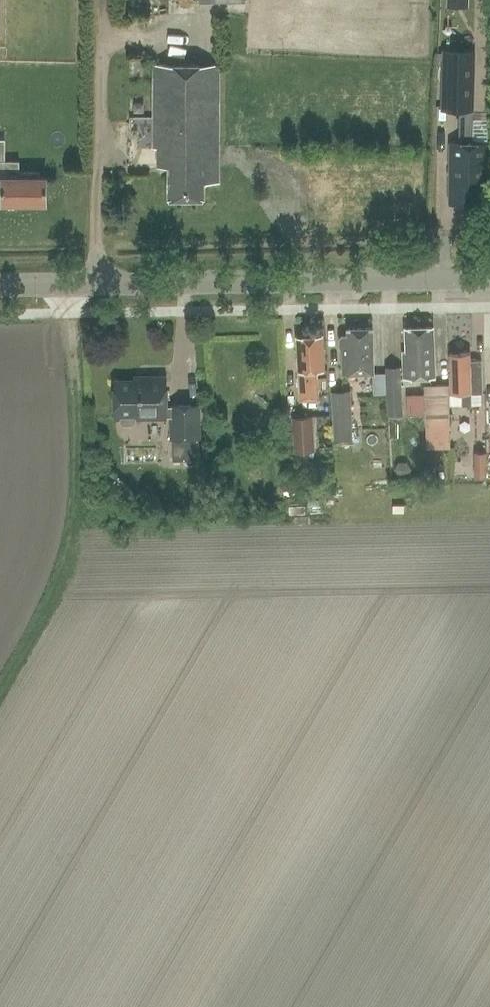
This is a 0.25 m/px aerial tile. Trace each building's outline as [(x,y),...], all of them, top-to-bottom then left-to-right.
[(474,143),(477,51),(443,50),(441,110),(459,111),(458,143),(450,143),(450,203),(480,204),(481,180),(489,180),(489,144),(474,143)] [(204,182),(219,183),(219,64),(154,64),(154,148),(158,148),(158,167),(169,167),(169,198),(204,198),(204,182)] [(47,176),(41,176),(41,172),(20,171),(20,161),(5,161),(5,140),(0,140),(0,178),(3,178),(2,203),(47,203),(47,176)] [(404,379),(435,377),(433,327),(406,328),(406,351),(403,352),(404,379)] [(343,374),(374,373),(373,328),(348,329),(348,335),(343,335),(340,338),(340,346),(342,349),(343,374)] [(316,370),(324,370),(322,336),(298,337),(302,399),(318,398),(316,370)] [(471,354),(471,352),(449,353),(451,394),(463,393),(463,405),(472,405),(472,393),(483,393),(482,360),(470,361),(470,354),(471,354)] [(402,367),(387,368),(389,418),(404,417),(402,367)] [(115,382),(115,383),(116,418),(121,418),(121,422),(124,425),(133,424),(136,422),(136,418),(172,417),(173,439),(174,439),(174,461),(199,461),(198,404),(172,405),(172,406),(166,406),(166,377),(146,377),(146,381),(115,382)] [(449,385),(425,385),(428,448),(451,448),(449,385)] [(335,441),(354,440),(351,391),(332,392),(335,441)] [(316,452),(314,417),(293,418),(295,453),(316,452)] [(487,477),(487,453),(475,453),(475,477),(487,477)]
